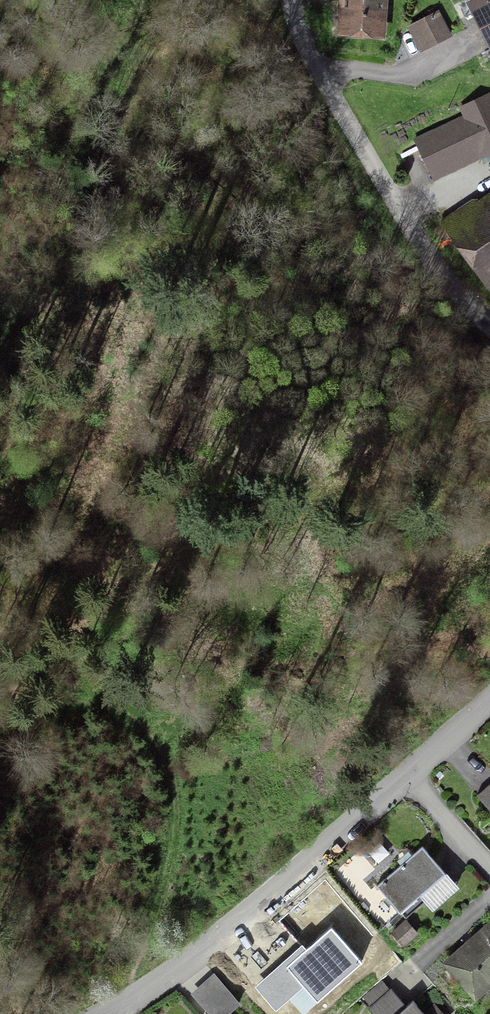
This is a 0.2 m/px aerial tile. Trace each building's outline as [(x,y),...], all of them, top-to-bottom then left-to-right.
[(336,40),(385,44),(389,0),(397,1),(397,0),(339,0),(336,40)] [(466,6),(489,55),(489,0),(479,0),(466,6)] [(453,39),(437,7),(424,13),(427,18),(407,28),(420,55),(453,39)] [(489,90),(454,107),(458,116),(413,137),(434,180),(481,157),(484,163),(489,160),(489,91),(489,90)] [(440,219),(489,291),(489,188),(479,196),(472,196),(440,219)] [(476,793),(489,809),(489,781),(476,793)] [(376,884),(400,911),(420,894),(432,908),(460,883),(447,869),(445,870),(422,844),(376,884)] [(489,984),(489,917),(441,961),(475,998),(489,984)] [(406,918),(389,933),(402,947),(418,932),(406,918)] [(362,958),(332,925),(286,967),(316,1000),(362,958)] [(241,1001),(214,971),(191,992),(209,1012),(207,1013),(227,1013),(241,1001)] [(391,986),(389,988),(381,979),(359,999),(373,1013),(446,1013),(435,1001),(425,1010),(413,997),(406,1003),(391,986)]
